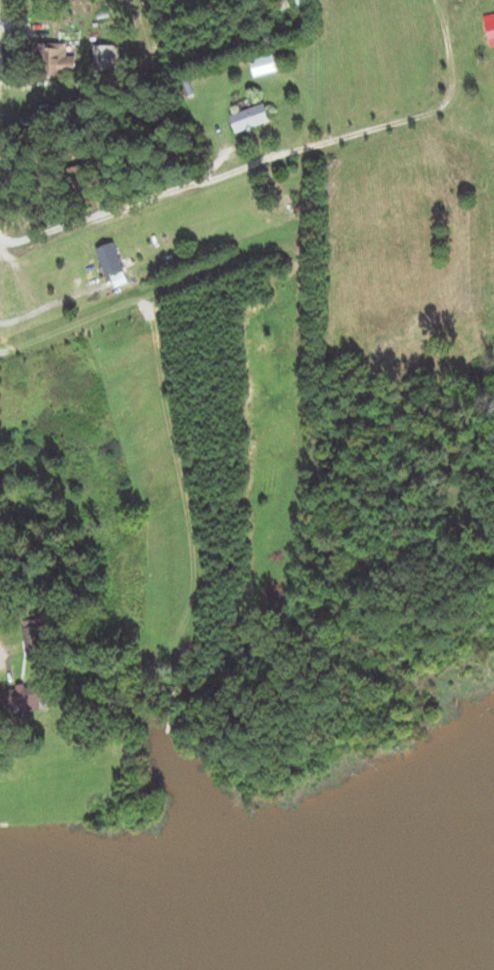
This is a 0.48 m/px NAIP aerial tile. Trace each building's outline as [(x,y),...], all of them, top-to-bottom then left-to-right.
[(76,56),(67,56),(67,43),(49,43),(49,75),(76,75),(76,56)] [(120,45),(93,45),(93,71),(120,71),(120,45)] [(230,115),(237,133),(272,121),(265,103),(230,115)] [(90,193),(90,166),(76,166),(76,193),(90,193)] [(109,277),(122,272),(122,271),(125,270),(114,242),(98,249),(109,277)] [(1,691),(4,713),(50,708),(48,686),(1,691)]
